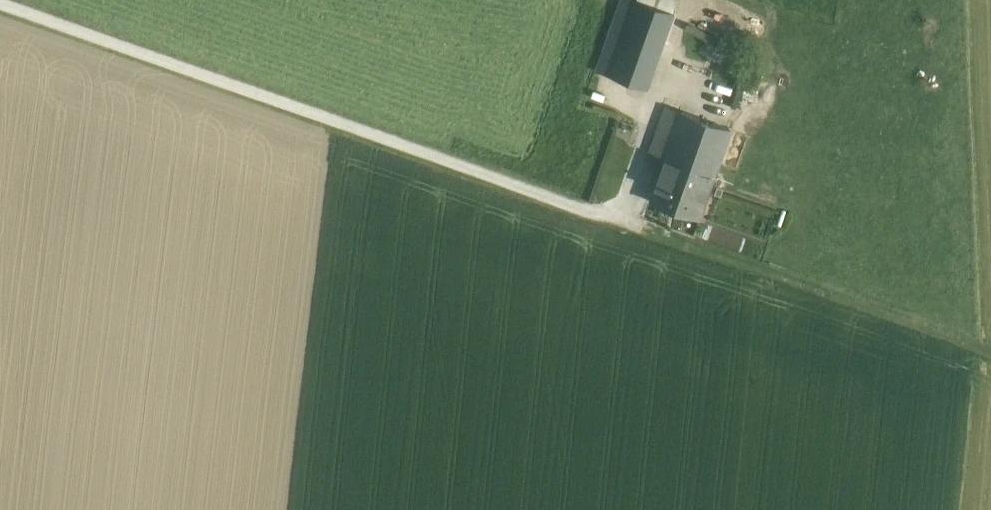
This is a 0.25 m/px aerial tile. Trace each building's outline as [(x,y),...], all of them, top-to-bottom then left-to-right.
[(651,91),(676,14),(631,0),(618,0),(594,73),(651,91)] [(704,222),(735,130),(665,107),(650,152),(667,158),(651,204),(704,222)]
